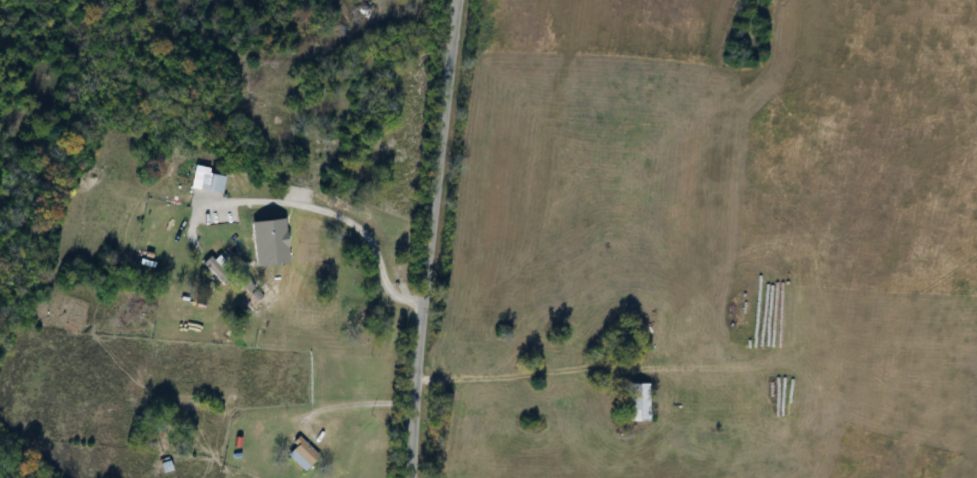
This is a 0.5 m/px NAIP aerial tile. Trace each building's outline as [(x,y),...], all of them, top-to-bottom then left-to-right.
[(220,194),(224,177),(192,171),(189,188),(220,194)] [(645,384),(623,384),(623,422),(645,422),(645,384)] [(315,457),(295,437),(280,452),(300,472),(315,457)]
